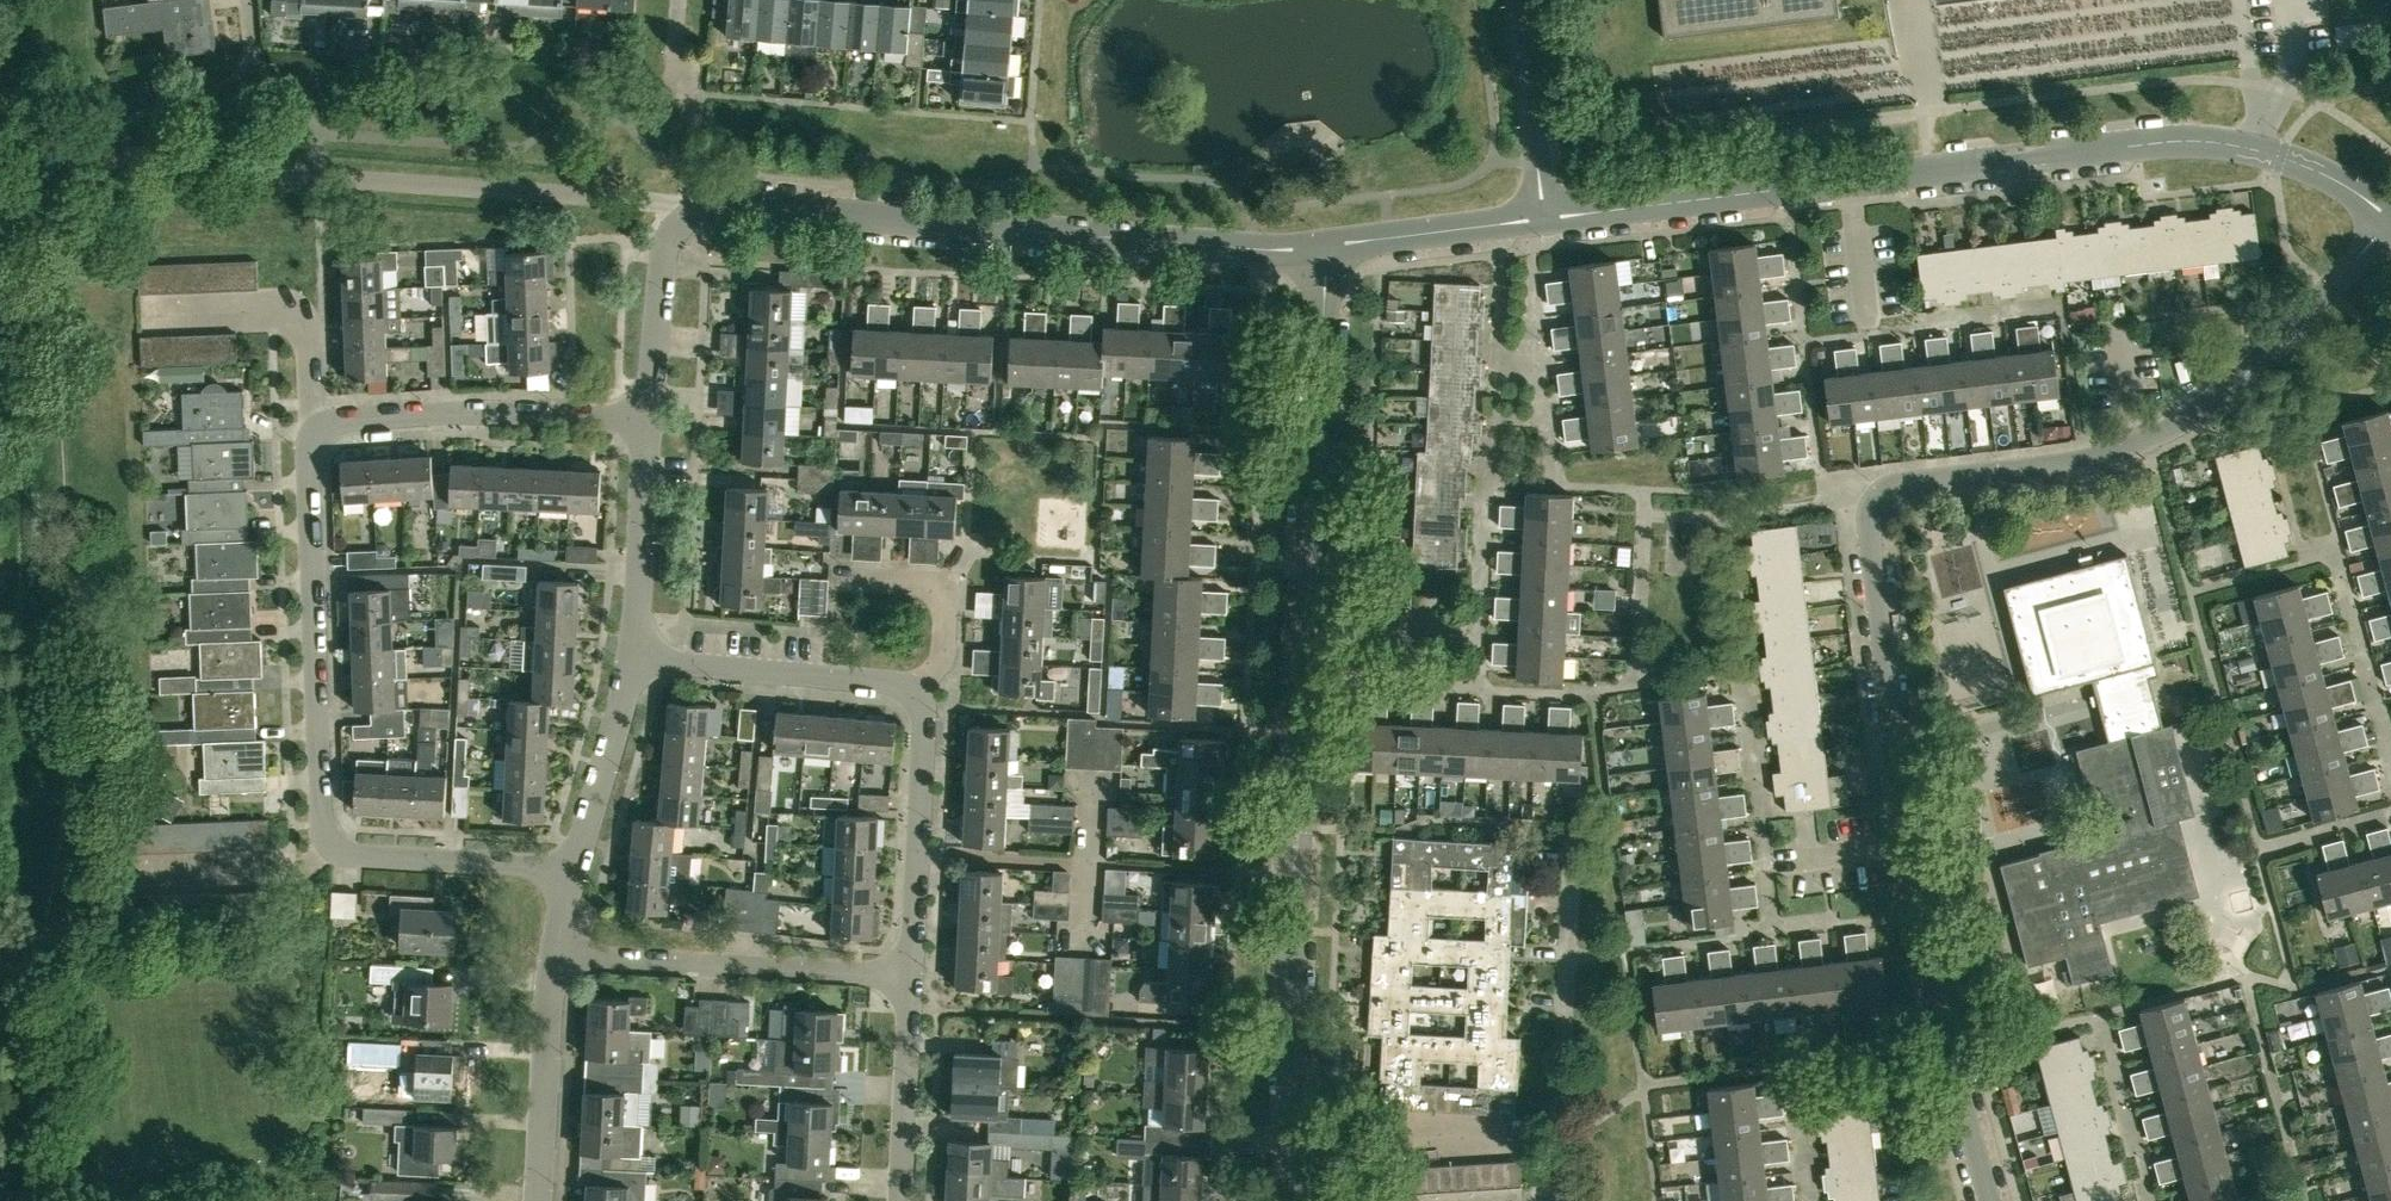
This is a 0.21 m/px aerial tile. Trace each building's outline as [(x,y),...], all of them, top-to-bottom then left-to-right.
[(161,0),(156,0),(104,6),(108,35),(164,28),(168,56),(215,50),(209,0),(161,0)] [(286,0),(273,0),(273,7),(278,12),(285,13),(286,0)] [(336,0),(287,0),(286,15),(303,16),(303,11),(336,13),(336,0)] [(336,13),(369,15),(370,4),(385,5),(385,0),(336,0),(336,13)] [(433,0),(385,0),(385,5),(385,12),(399,13),(400,6),(433,8),(433,0)] [(433,8),(466,10),(466,15),(481,16),(482,0),(433,0),(433,8)] [(530,0),(496,0),(497,0),(496,11),(529,13),(530,0)] [(529,13),(563,15),(563,4),(578,5),(579,0),(530,0),(529,13)] [(578,5),(577,16),(611,18),(612,7),(636,8),(636,0),(579,0),(578,5)] [(758,38),(761,0),(714,0),(713,16),(728,17),(727,35),(758,38)] [(791,0),(761,0),(758,38),(788,41),(791,0)] [(821,0),(791,0),(788,41),(818,43),(821,0)] [(851,0),(821,0),(818,43),(847,46),(851,0)] [(881,2),(864,0),(851,0),(847,46),(877,48),(881,2)] [(877,48),(907,51),(906,60),(910,65),(922,66),(925,32),(910,31),(912,0),(899,0),(899,3),(881,2),(877,48)] [(957,9),(1015,14),(1016,14),(1017,0),(957,0),(957,9)] [(1664,37),(1839,15),(1837,0),(1659,0),(1664,37)] [(1012,44),(1015,14),(957,9),(956,22),(967,23),(966,40),(1012,44)] [(1010,74),(1012,44),(966,40),(964,58),(953,57),(952,69),(1010,74)] [(1010,74),(952,69),(928,68),(927,80),(962,83),(960,101),(1007,105),(1008,95),(1015,96),(1017,75),(1010,74)] [(2225,206),(2231,260),(2260,257),(2259,253),(2260,253),(2255,211),(2234,214),(2233,205),(2225,206)] [(2217,262),(2231,260),(2225,206),(2216,207),(2217,216),(2198,219),(2203,264),(2205,278),(2219,276),(2217,262)] [(2203,264),(2198,219),(2178,221),(2177,212),(2169,213),(2175,267),(2203,264)] [(2147,271),(2175,267),(2169,213),(2160,214),(2161,223),(2142,225),(2147,271)] [(2147,271),(2142,225),(2122,228),(2121,219),(2113,220),(2119,274),(2147,271)] [(2091,278),(2119,274),(2113,220),(2104,221),(2105,230),(2086,232),(2091,278)] [(2091,278),(2086,232),(2066,235),(2065,226),(2056,227),(2057,236),(2058,236),(2064,281),(2065,281),(2091,278)] [(2066,289),(2065,281),(2064,281),(2058,236),(2057,236),(2030,239),(2036,285),(2055,282),(2056,291),(2066,289)] [(2016,287),(2036,285),(2030,239),(2002,243),(2009,297),(2017,295),(2016,287)] [(1713,272),(1784,263),(1783,252),(1757,256),(1755,243),(1710,248),(1713,272)] [(2000,298),(2009,297),(2002,243),(1974,246),(1980,291),(1999,289),(2000,298)] [(1960,294),(1980,291),(1974,246),(1946,250),(1953,304),(1961,302),(1960,294)] [(427,265),(445,264),(445,248),(426,249),(427,265)] [(464,258),(463,248),(445,248),(445,259),(460,259),(464,258)] [(382,257),(344,258),(345,289),(384,287),(384,269),(398,269),(397,250),(382,251),(382,257)] [(1945,305),(1953,304),(1946,250),(1918,253),(1918,257),(1923,299),(1944,296),(1945,305)] [(554,252),(546,252),(546,251),(506,252),(507,268),(492,269),(492,283),(508,283),(547,281),(547,271),(554,271),(554,252)] [(233,261),(234,290),(248,289),(247,260),(233,261)] [(257,260),(247,260),(248,289),(258,289),(257,260)] [(1547,292),(1618,284),(1616,260),(1570,265),(1572,279),(1546,282),(1547,292)] [(207,291),(221,290),(220,261),(206,262),(207,291)] [(221,290),(234,290),(233,261),(220,261),(221,290)] [(181,292),(194,291),(193,262),(180,263),(181,292)] [(194,291),(207,291),(206,262),(193,262),(194,291)] [(154,292),(167,292),(166,263),(153,264),(154,292)] [(167,292),(181,292),(180,263),(166,263),(167,292)] [(1716,295),(1761,289),(1759,277),(1785,274),(1784,263),(1713,272),(1716,295)] [(140,293),(154,292),(153,264),(139,264),(140,293)] [(427,265),(425,265),(426,285),(432,285),(443,285),(446,284),(445,264),(427,265)] [(1663,269),(1664,276),(1679,273),(1678,266),(1663,269)] [(809,271),(808,285),(844,287),(845,273),(809,271)] [(493,312),(549,311),(547,281),(508,283),(508,298),(493,298),(493,312)] [(793,289),(762,287),(763,282),(744,281),(743,300),(752,301),(751,317),(791,319),(793,289)] [(1681,281),(1668,283),(1669,295),(1683,294),(1681,281)] [(1434,311),(1488,314),(1488,306),(1480,305),(1481,284),(1439,282),(1439,283),(1435,283),(1434,311)] [(1576,312),(1621,306),(1618,284),(1547,292),(1549,303),(1575,300),(1576,312)] [(443,285),(432,285),(433,304),(443,303),(443,285)] [(346,318),(385,317),(384,287),(345,289),(346,318)] [(1719,317),(1790,308),(1788,298),(1762,301),(1761,289),(1716,295),(1719,317)] [(450,296),(451,314),(462,314),(461,296),(450,296)] [(2123,300),(2112,302),(2114,316),(2125,314),(2123,300)] [(1126,373),(1130,302),(1119,301),(1118,327),(1105,326),(1104,341),(1104,372),(1126,373)] [(1149,374),(1151,329),(1139,328),(1141,302),(1130,302),(1126,373),(1149,374)] [(876,375),(880,303),(869,303),(868,329),(855,328),(852,373),(876,375)] [(899,376),(901,330),(889,330),(891,304),(880,303),(876,375),(899,376)] [(1172,376),(1176,304),(1165,303),(1164,330),(1151,329),(1149,374),(1172,376)] [(1195,377),(1197,331),(1185,331),(1186,305),(1176,304),(1172,376),(1195,377)] [(922,377),(926,305),(915,305),(914,331),(901,330),(899,376),(922,377)] [(945,378),(947,333),(935,332),(936,306),(926,305),(922,377),(945,378)] [(1218,378),(1221,306),(1211,306),(1209,332),(1197,331),(1195,377),(1218,378)] [(1221,306),(1218,378),(1242,379),(1244,334),(1231,333),(1232,307),(1221,306)] [(1553,338),(1624,329),(1621,306),(1576,312),(1578,324),(1552,327),(1553,338)] [(968,379),(972,308),(961,307),(959,333),(947,333),(945,378),(968,379)] [(972,308),(968,379),(992,380),(994,335),(981,334),(982,308),(972,308)] [(1722,340),(1767,334),(1765,322),(1791,319),(1790,308),(1719,317),(1722,340)] [(1387,321),(1392,321),(1405,321),(1405,310),(1393,310),(1388,309),(1387,321)] [(2070,311),(2072,322),(2086,320),(2085,309),(2070,311)] [(489,342),(550,340),(549,311),(493,312),(487,312),(489,342)] [(1033,383),(1037,311),(1026,311),(1025,337),(1011,336),(1009,381),(1033,383)] [(1056,384),(1058,338),(1046,338),(1047,312),(1037,311),(1033,383),(1056,384)] [(1487,322),(1488,314),(1434,311),(1432,339),(1478,342),(1479,322),(1487,322)] [(1079,385),(1082,314),(1072,313),(1070,339),(1058,338),(1056,384),(1079,385)] [(463,332),(462,314),(451,314),(452,333),(463,332)] [(1104,372),(1104,341),(1092,340),(1093,314),(1082,314),(1079,385),(1103,386),(1104,372)] [(387,346),(386,331),(403,330),(402,316),(385,317),(346,318),(347,348),(387,346)] [(790,347),(791,319),(751,317),(750,345),(790,347)] [(2027,326),(2036,397),(2060,394),(2054,348),(2041,350),(2038,324),(2027,326)] [(428,345),(445,344),(444,326),(434,326),(434,344),(428,345)] [(2013,399),(2036,397),(2027,326),(2016,327),(2019,353),(2008,354),(2013,399)] [(829,349),(841,350),(842,329),(830,328),(829,349)] [(1582,357),(1627,352),(1624,329),(1553,338),(1555,349),(1580,345),(1582,357)] [(2013,399),(2008,354),(1995,356),(1992,330),(1981,331),(1990,402),(2013,399)] [(1968,405),(1990,402),(1981,331),(1971,333),(1974,358),(1962,360),(1968,405)] [(211,362),(224,362),(223,333),(209,334),(211,362)] [(223,333),(224,362),(238,361),(237,333),(223,333)] [(183,363),(197,363),(196,334),(182,335),(183,363)] [(197,363),(211,362),(209,334),(196,334),(197,363)] [(1724,363),(1795,354),(1794,343),(1768,346),(1767,334),(1722,340),(1724,363)] [(156,364),(170,364),(168,335),(155,336),(156,364)] [(170,364),(183,363),(182,335),(168,335),(170,364)] [(142,365),(156,364),(155,336),(141,336),(142,365)] [(1968,405),(1962,360),(1950,361),(1947,336),(1936,337),(1945,408),(1968,405)] [(1922,411),(1945,408),(1936,337),(1925,338),(1929,364),(1917,366),(1922,411)] [(1477,361),(1478,342),(1432,339),(1431,367),(1485,370),(1485,362),(1477,361)] [(486,364),(511,363),(511,372),(551,370),(550,360),(558,360),(557,340),(550,340),(489,342),(485,343),(486,364)] [(1922,411),(1917,366),(1905,367),(1901,341),(1891,343),(1899,413),(1922,411)] [(467,343),(452,344),(453,374),(469,373),(467,343)] [(1877,416),(1899,413),(1891,343),(1880,344),(1883,370),(1871,371),(1877,416)] [(445,344),(428,345),(429,375),(446,374),(445,344)] [(388,377),(387,361),(413,360),(413,345),(387,346),(347,348),(348,378),(388,377)] [(788,376),(790,347),(750,345),(748,374),(788,376)] [(1877,416),(1871,371),(1859,373),(1856,347),(1845,348),(1854,419),(1877,416)] [(1830,422),(1854,419),(1845,348),(1834,349),(1838,375),(1825,377),(1830,422)] [(840,371),(841,350),(829,349),(828,370),(840,371)] [(1559,384),(1630,375),(1627,352),(1582,357),(1583,369),(1558,373),(1559,384)] [(1727,386),(1772,380),(1771,368),(1797,365),(1795,354),(1724,363),(1727,386)] [(1485,379),(1485,370),(1431,367),(1429,396),(1475,398),(1476,378),(1485,379)] [(787,404),(788,376),(748,374),(747,402),(787,404)] [(1588,403),(1633,397),(1630,375),(1559,384),(1560,394),(1586,391),(1588,403)] [(1730,408),(1801,399),(1800,389),(1774,392),(1772,380),(1727,386),(1730,408)] [(244,390),(226,390),(225,389),(225,387),(223,386),(221,385),(220,384),(218,383),(216,383),(214,383),(212,383),(211,384),(209,385),(208,385),(207,387),(206,388),(204,390),(204,391),(183,392),(184,428),(149,429),(144,435),(144,444),(179,443),(254,440),(254,439),(246,440),(244,390)] [(827,385),(826,407),(838,407),(839,386),(827,385)] [(1474,418),(1475,398),(1429,396),(1428,424),(1482,427),(1483,418),(1474,418)] [(1565,429),(1635,420),(1633,397),(1588,403),(1589,415),(1563,418),(1565,429)] [(1733,431),(1778,425),(1776,413),(1802,410),(1801,399),(1730,408),(1733,431)] [(785,433),(787,404),(747,402),(746,431),(785,433)] [(854,420),(855,404),(847,404),(846,420),(854,420)] [(2390,433),(2390,423),(2387,409),(2343,421),(2347,434),(2322,441),(2324,451),(2390,433)] [(836,436),(837,428),(838,415),(826,414),(825,435),(836,436)] [(1635,420),(1565,429),(1566,439),(1592,436),(1593,449),(1638,444),(1635,420)] [(1406,432),(1406,423),(1394,423),(1394,432),(1406,432)] [(1482,435),(1482,427),(1428,424),(1426,451),(1418,450),(1418,451),(1472,455),(1473,435),(1482,435)] [(2043,425),(2044,437),(2057,437),(2056,424),(2043,425)] [(1736,454),(1807,445),(1805,434),(1779,437),(1778,425),(1733,431),(1736,454)] [(2070,425),(2067,425),(2064,425),(2057,426),(2058,437),(2059,437),(2071,435),(2070,425)] [(837,428),(836,436),(836,440),(856,441),(856,429),(837,428)] [(902,443),(902,431),(881,430),(881,442),(902,443)] [(784,463),(785,433),(746,431),(744,461),(784,463)] [(902,431),(902,443),(923,444),(924,432),(902,431)] [(2390,457),(2390,433),(2324,451),(2327,461),(2352,455),(2355,466),(2390,457)] [(946,434),(946,446),(967,447),(968,435),(946,434)] [(1149,459),(1221,463),(1221,452),(1195,451),(1196,437),(1150,435),(1149,459)] [(186,493),(247,490),(247,477),(255,476),(254,440),(179,443),(179,444),(193,443),(194,477),(189,478),(189,492),(186,492),(186,493)] [(2223,484),(2275,470),(2273,461),(2265,464),(2259,444),(2219,454),(2219,455),(2215,456),(2223,484)] [(1807,445),(1736,454),(1739,478),(1784,472),(1782,459),(1808,456),(1807,445)] [(1472,456),(1472,455),(1418,451),(1416,479),(1471,482),(1471,474),(1462,474),(1463,455),(1472,456)] [(451,503),(452,472),(433,473),(432,455),(402,457),(404,496),(434,494),(435,508),(450,507),(451,503)] [(375,498),(404,496),(402,457),(372,459),(375,498)] [(2390,480),(2390,457),(2355,466),(2359,478),(2333,485),(2336,495),(2390,480)] [(363,499),(375,498),(372,459),(342,461),(344,500),(345,500),(346,512),(364,511),(363,499)] [(1220,473),(1221,463),(1149,459),(1148,482),(1193,484),(1194,472),(1220,473)] [(799,477),(834,479),(835,465),(800,463),(799,477)] [(481,505),(483,465),(452,464),(452,472),(451,503),(481,505)] [(510,506),(512,467),(483,465),(481,505),(510,506)] [(540,507),(542,468),(512,467),(510,506),(540,507)] [(569,509),(571,470),(542,468),(540,507),(569,509)] [(1390,469),(1390,478),(1403,479),(1404,469),(1390,469)] [(571,470),(569,509),(600,510),(602,471),(571,470)] [(2230,511),(2274,499),(2269,480),(2277,478),(2275,470),(2223,484),(2230,511)] [(834,493),(834,479),(799,477),(798,491),(834,493)] [(926,538),(929,480),(900,479),(899,492),(897,532),(918,533),(918,537),(926,538)] [(1470,491),(1471,482),(1416,479),(1415,507),(1461,510),(1462,490),(1470,491)] [(955,535),(957,496),(965,497),(965,482),(929,480),(926,538),(933,538),(933,534),(955,535)] [(2390,504),(2390,480),(2336,495),(2339,506),(2364,499),(2367,510),(2390,504)] [(1193,496),(1193,484),(1148,482),(1147,505),(1218,508),(1219,498),(1193,496)] [(727,516),(767,518),(769,489),(729,487),(727,516)] [(868,535),(871,491),(841,489),(839,529),(861,530),(861,535),(868,535)] [(183,543),(258,540),(258,539),(249,540),(247,490),(186,493),(187,528),(182,528),(183,543)] [(897,532),(899,492),(871,491),(868,535),(876,535),(876,531),(897,532)] [(1500,515),(1572,519),(1573,495),(1527,492),(1527,505),(1501,504),(1500,515)] [(2237,538),(2290,524),(2287,516),(2279,518),(2274,499),(2230,511),(2237,538)] [(2390,528),(2390,504),(2367,510),(2370,522),(2345,529),(2348,539),(2390,528)] [(1218,519),(1218,508),(1147,505),(1146,528),(1191,530),(1192,518),(1218,519)] [(2195,513),(2194,506),(2189,507),(2184,509),(2188,521),(2197,519),(2195,513)] [(1460,527),(1461,510),(1415,507),(1414,536),(1468,538),(1468,527),(1460,527)] [(438,510),(438,523),(452,523),(453,511),(438,510)] [(1570,541),(1572,519),(1500,515),(1500,526),(1525,527),(1525,539),(1570,541)] [(766,547),(767,518),(727,516),(726,545),(766,547)] [(832,522),(820,521),(792,519),(791,534),(820,535),(819,542),(831,543),(832,522)] [(1746,560),(1800,553),(1797,524),(1751,530),(1754,550),(1745,551),(1746,560)] [(2290,524),(2237,538),(2245,566),(2248,565),(2289,555),(2283,534),(2292,532),(2290,524)] [(1191,542),(1191,530),(1146,528),(1144,550),(1216,554),(1217,544),(1191,542)] [(2390,552),(2390,528),(2348,539),(2351,550),(2376,543),(2379,556),(2390,552)] [(151,530),(152,544),(168,543),(167,530),(151,530)] [(1467,550),(1468,538),(1414,536),(1412,565),(1425,565),(1441,566),(1458,567),(1459,549),(1467,550)] [(479,539),(479,546),(478,556),(497,557),(498,540),(479,539)] [(1569,564),(1570,541),(1525,539),(1524,551),(1498,550),(1498,560),(1569,564)] [(190,592),(251,590),(251,577),(259,576),(258,540),(183,543),(196,543),(198,577),(193,577),(193,592),(190,592)] [(379,556),(391,555),(391,547),(386,543),(378,543),(379,556)] [(478,556),(479,546),(460,545),(459,555),(478,556)] [(568,545),(567,560),(597,562),(598,546),(568,545)] [(766,547),(726,545),(721,545),(718,547),(718,557),(720,560),(725,560),(724,573),(764,575),(765,561),(772,562),(773,547),(766,547)] [(538,559),(538,549),(519,548),(518,558),(538,559)] [(538,549),(538,559),(557,560),(557,550),(538,549)] [(378,556),(378,550),(348,551),(349,568),(378,567),(378,556)] [(1215,565),(1216,554),(1144,550),(1143,575),(1157,575),(1189,577),(1189,576),(1189,564),(1215,565)] [(2390,576),(2390,552),(2379,556),(2383,567),(2357,574),(2360,585),(2390,576)] [(1759,587),(1804,581),(1800,553),(1746,560),(1747,568),(1756,567),(1759,587)] [(2092,679),(2156,662),(2127,554),(2094,563),(2091,553),(2079,557),(2081,566),(2004,587),(2032,695),(2092,679)] [(378,556),(378,567),(397,566),(397,555),(378,556)] [(1568,587),(1569,564),(1498,560),(1497,571),(1523,573),(1522,585),(1568,587)] [(484,563),(484,578),(527,580),(527,565),(484,563)] [(353,620),(392,618),(411,618),(409,573),(366,574),(367,589),(352,590),(353,620)] [(782,576),(764,575),(724,573),(723,586),(719,586),(716,588),(715,599),(718,602),(723,602),(723,603),(762,605),(763,591),(782,592),(782,576)] [(1005,604),(1045,607),(1047,577),(1007,575),(1005,604)] [(1203,577),(1189,576),(1189,577),(1157,575),(1156,598),(1228,602),(1228,591),(1202,590),(1203,577)] [(2360,585),(2363,595),(2388,588),(2390,599),(2390,576),(2360,585)] [(813,614),(815,578),(801,577),(799,613),(813,614)] [(815,578),(813,614),(827,614),(829,579),(815,578)] [(1107,580),(1095,579),(1094,601),(1106,602),(1107,580)] [(539,610),(578,612),(580,582),(540,580),(539,610)] [(1753,616),(1807,609),(1804,581),(1759,587),(1761,606),(1752,607),(1753,616)] [(2261,619),(2330,601),(2327,590),(2302,597),(2299,584),(2255,596),(2261,619)] [(1567,610),(1568,587),(1522,585),(1522,597),(1496,595),(1495,606),(1567,610)] [(187,642),(261,640),(261,639),(253,639),(251,590),(190,592),(191,628),(186,628),(187,642)] [(1127,597),(1114,597),(1113,618),(1125,619),(1127,597)] [(1227,612),(1228,602),(1156,598),(1155,621),(1200,623),(1201,611),(1227,612)] [(2267,641),(2311,630),(2307,618),(2333,611),(2330,601),(2261,619),(2267,641)] [(1043,635),(1045,607),(1005,604),(1004,633),(1043,635)] [(1566,633),(1567,610),(1495,606),(1495,617),(1521,618),(1520,630),(1566,633)] [(1765,642),(1811,637),(1807,609),(1753,616),(1754,624),(1763,623),(1765,642)] [(577,642),(578,612),(539,610),(538,626),(523,625),(522,639),(526,639),(577,642)] [(2390,624),(2390,613),(2369,618),(2372,629),(2390,624)] [(1092,638),(1104,638),(1105,617),(1093,617),(1092,638)] [(354,649),(393,648),(392,618),(353,620),(354,649)] [(1200,635),(1200,623),(1155,621),(1154,644),(1225,647),(1226,637),(1200,635)] [(2372,629),(2375,639),(2390,635),(2390,624),(2372,629)] [(461,636),(473,637),(480,637),(481,627),(462,627),(461,636)] [(1564,656),(1566,633),(1520,630),(1519,642),(1494,641),(1493,652),(1564,656)] [(2273,663),(2342,645),(2339,634),(2314,641),(2311,630),(2267,641),(2273,663)] [(1042,664),(1043,635),(1004,633),(1002,662),(1042,664)] [(472,656),(473,637),(461,636),(460,655),(472,656)] [(1760,671),(1814,665),(1811,637),(1765,642),(1768,662),(1759,663),(1760,671)] [(454,639),(437,638),(438,646),(443,646),(454,647),(454,639)] [(1103,660),(1104,638),(1092,638),(1091,659),(1103,660)] [(536,669),(575,671),(577,642),(526,639),(524,669),(536,669)] [(194,692),(255,690),(254,676),(263,676),(261,640),(187,642),(187,643),(200,643),(202,677),(196,677),(197,691),(194,691),(194,692)] [(1225,658),(1225,647),(1154,644),(1153,667),(1198,669),(1199,657),(1225,658)] [(2279,686),(2323,674),(2319,662),(2345,655),(2342,645),(2273,663),(2279,686)] [(453,665),(454,647),(443,646),(442,665),(453,665)] [(355,679),(407,677),(409,677),(407,648),(393,648),(354,649),(355,679)] [(1563,680),(1564,656),(1493,652),(1492,663),(1518,664),(1518,677),(1563,680)] [(2253,655),(2239,660),(2242,670),(2256,666),(2253,655)] [(2231,660),(2223,662),(2227,675),(2239,671),(2237,664),(2231,660)] [(2390,671),(2390,660),(2381,663),(2384,673),(2390,671)] [(1041,678),(1042,664),(1002,662),(1002,675),(997,674),(994,677),(993,688),(996,691),(1001,691),(1038,693),(1037,698),(1055,698),(1056,679),(1041,678)] [(2160,675),(2156,662),(2092,679),(2096,693),(2090,695),(2092,706),(2099,704),(2109,742),(2164,727),(2163,726),(2150,678),(2160,675)] [(1772,698),(1817,693),(1814,665),(1760,671),(1761,680),(1770,679),(1772,698)] [(1100,711),(1101,689),(1102,667),(1090,666),(1089,689),(1088,710),(1100,711)] [(1198,681),(1198,669),(1153,667),(1152,689),(1223,693),(1224,683),(1198,681)] [(574,702),(575,671),(536,669),(534,700),(550,701),(574,702)] [(2285,708),(2354,689),(2351,679),(2326,685),(2323,674),(2279,686),(2285,708)] [(356,709),(372,709),(372,723),(406,722),(405,708),(397,708),(396,687),(408,687),(407,677),(355,679),(356,709)] [(458,696),(470,696),(471,677),(459,677),(458,696)] [(1223,704),(1223,693),(1152,689),(1150,713),(1196,716),(1197,703),(1223,704)] [(2290,730),(2334,718),(2331,706),(2356,700),(2354,689),(2285,708),(2290,730)] [(204,742),(265,739),(257,739),(255,690),(194,692),(195,727),(159,729),(159,744),(204,742)] [(1663,721),(1734,712),(1733,701),(1707,705),(1705,691),(1660,697),(1663,721)] [(1767,727),(1821,720),(1817,693),(1772,698),(1775,718),(1766,719),(1767,727)] [(469,716),(470,696),(458,696),(457,715),(469,716)] [(1374,768),(1378,696),(1367,696),(1366,722),(1352,721),(1350,766),(1374,768)] [(1397,769),(1399,724),(1387,723),(1388,697),(1378,696),(1374,768),(1397,769)] [(1420,770),(1423,699),(1413,698),(1411,724),(1399,724),(1397,769),(1420,770)] [(550,701),(534,700),(511,699),(509,729),(549,731),(550,701)] [(1442,771),(1445,726),(1433,725),(1434,699),(1423,699),(1420,770),(1442,771)] [(668,731),(707,735),(710,705),(671,701),(668,731)] [(1465,772),(1469,701),(1458,701),(1457,727),(1445,726),(1442,771),(1465,772)] [(1488,774),(1491,728),(1479,728),(1480,702),(1469,701),(1465,772),(1488,774)] [(1511,775),(1515,703),(1504,703),(1503,729),(1491,728),(1488,774),(1511,775)] [(1534,776),(1536,731),(1524,730),(1526,704),(1515,703),(1511,775),(1534,776)] [(1557,777),(1561,706),(1550,705),(1549,731),(1536,731),(1534,776),(1557,777)] [(1561,706),(1557,777),(1581,779),(1583,733),(1570,733),(1572,706),(1561,706)] [(451,709),(432,708),(422,707),(421,726),(431,726),(432,716),(450,717),(451,709)] [(757,709),(742,707),(739,738),(755,739),(757,709)] [(805,753),(808,713),(778,711),(775,750),(805,753)] [(1666,744),(1711,738),(1710,726),(1735,723),(1734,712),(1663,721),(1666,744)] [(834,755),(838,716),(808,713),(805,753),(834,755)] [(864,758),(867,719),(838,716),(834,755),(864,758)] [(1080,768),(1083,718),(1069,717),(1066,767),(1080,768)] [(1094,768),(1097,726),(1097,718),(1083,718),(1080,768),(1094,768)] [(2296,752),(2365,733),(2363,723),(2337,730),(2334,718),(2290,730),(2296,752)] [(867,719),(864,758),(894,761),(898,721),(867,719)] [(1779,754),(1824,749),(1821,720),(1767,727),(1768,736),(1777,735),(1779,754)] [(406,722),(372,723),(373,737),(406,736),(406,722)] [(2094,816),(2116,810),(2122,832),(2001,864),(2028,965),(2066,955),(2073,983),(2114,972),(2100,921),(2200,895),(2180,818),(2196,814),(2172,724),(2163,726),(2164,727),(2109,742),(2078,750),(2077,749),(2076,749),(2094,816)] [(969,756),(1009,758),(1011,728),(971,726),(969,756)] [(1108,769),(1110,726),(1097,726),(1094,768),(1108,769)] [(1110,726),(1108,769),(1122,770),(1124,727),(1110,726)] [(547,760),(549,731),(509,729),(508,758),(547,760)] [(704,764),(707,735),(668,731),(665,761),(704,764)] [(2302,774),(2346,762),(2343,751),(2368,744),(2365,733),(2296,752),(2302,774)] [(1225,741),(1221,741),(1221,739),(1181,737),(1181,750),(1154,746),(1154,752),(1142,751),(1142,765),(1167,766),(1219,769),(1220,755),(1224,756),(1227,753),(1228,744),(1225,741)] [(468,739),(457,738),(456,756),(467,756),(468,739)] [(1669,766),(1740,758),(1738,747),(1713,750),(1711,738),(1666,744),(1669,766)] [(204,742),(205,777),(200,777),(201,792),(267,790),(265,739),(204,742)] [(419,741),(418,758),(415,814),(445,815),(447,776),(432,775),(433,761),(436,761),(437,742),(419,741)] [(744,768),(755,769),(757,750),(745,749),(744,768)] [(1824,749),(1779,754),(1781,771),(1773,772),(1776,794),(1784,793),(1786,811),(1832,805),(1824,749)] [(775,755),(760,754),(757,788),(772,789),(775,755)] [(456,756),(454,785),(469,786),(470,776),(466,776),(467,756),(456,756)] [(1008,772),(1009,758),(969,756),(968,784),(1007,787),(1017,787),(1018,773),(1008,772)] [(415,814),(418,758),(388,757),(388,760),(385,812),(415,814)] [(385,812),(388,760),(358,758),(355,810),(385,812)] [(546,790),(547,760),(508,758),(506,788),(546,790)] [(1672,789),(1717,784),(1715,771),(1741,768),(1740,758),(1669,766),(1672,789)] [(702,794),(704,764),(665,761),(663,790),(702,794)] [(2308,796),(2377,778),(2375,767),(2349,774),(2346,762),(2302,774),(2308,796)] [(1219,782),(1219,769),(1167,766),(1165,795),(1178,795),(1225,798),(1226,785),(1223,782),(1219,782)] [(754,788),(755,769),(744,768),(742,787),(754,788)] [(1121,792),(1130,793),(1131,778),(1121,778),(1121,792)] [(2377,778),(2308,796),(2314,819),(2358,808),(2355,795),(2380,788),(2377,778)] [(1006,815),(1007,787),(968,784),(966,813),(1006,815)] [(1675,812),(1745,803),(1744,792),(1718,796),(1717,784),(1672,789),(1675,812)] [(454,785),(452,816),(468,816),(469,786),(454,785)] [(544,820),(546,790),(506,788),(505,818),(544,820)] [(699,824),(702,794),(663,790),(660,821),(676,822),(699,824)] [(185,800),(167,791),(156,813),(174,822),(185,800)] [(1135,793),(1130,793),(1121,792),(1120,807),(1134,808),(1135,793)] [(890,795),(860,793),(859,808),(889,810),(890,795)] [(830,807),(831,795),(812,794),(811,806),(830,807)] [(831,795),(830,807),(849,808),(850,796),(831,795)] [(1225,809),(1225,798),(1178,795),(1177,824),(1217,826),(1217,812),(1221,812),(1225,809)] [(1075,805),(1040,803),(1029,802),(1028,816),(1075,819),(1075,805)] [(1475,815),(1476,807),(1472,803),(1464,803),(1464,815),(1475,815)] [(1677,835),(1722,829),(1721,817),(1747,814),(1745,803),(1675,812),(1677,835)] [(1134,808),(1120,807),(1109,806),(1108,820),(1144,822),(1145,808),(1134,808)] [(1405,822),(1406,812),(1406,807),(1396,807),(1396,812),(1395,821),(1405,822)] [(738,827),(750,828),(752,809),(740,808),(738,827)] [(1393,812),(1382,811),(1381,823),(1393,824),(1393,812)] [(1004,845),(1006,815),(966,813),(964,843),(1004,845)] [(837,845),(877,847),(878,817),(839,815),(837,845)] [(1074,833),(1075,819),(1028,816),(1028,830),(1074,833)] [(676,822),(660,821),(637,818),(634,849),(673,852),(676,822)] [(242,848),(255,848),(254,819),(241,820),(242,848)] [(254,819),(255,848),(269,847),(268,819),(254,819)] [(1628,819),(1622,820),(1616,821),(1617,832),(1623,831),(1629,830),(1628,819)] [(215,849),(229,849),(227,820),(214,821),(215,849)] [(229,849),(242,848),(241,820),(227,820),(229,849)] [(1143,836),(1144,822),(1108,820),(1107,834),(1143,836)] [(189,850),(202,850),(201,821),(187,822),(189,850)] [(202,850),(215,849),(214,821),(201,821),(202,850)] [(162,851),(175,851),(174,822),(161,823),(162,851)] [(175,851),(189,850),(187,822),(174,822),(175,851)] [(768,841),(780,842),(781,823),(769,822),(768,841)] [(134,852),(148,852),(147,823),(133,824),(134,852)] [(148,852),(162,851),(161,823),(147,823),(148,852)] [(1220,840),(1216,839),(1217,826),(1177,824),(1163,823),(1162,853),(1215,856),(1215,854),(1219,854),(1222,852),(1223,843),(1220,840)] [(107,853),(121,853),(120,824),(106,825),(107,853)] [(121,853),(134,852),(133,824),(120,824),(121,853)] [(748,847),(750,828),(738,827),(736,846),(748,847)] [(2387,827),(2377,829),(2390,882),(2390,840),(2387,827)] [(1680,857),(1751,848),(1750,838),(1724,841),(1722,829),(1677,835),(1680,857)] [(2390,900),(2390,882),(2377,829),(2367,832),(2373,857),(2362,860),(2373,904),(2390,900)] [(1461,866),(1462,840),(1394,837),(1392,886),(1431,888),(1432,865),(1461,866)] [(2373,904),(2362,860),(2350,864),(2343,838),(2333,841),(2351,910),(2373,904)] [(1488,891),(1528,893),(1530,844),(1462,840),(1461,866),(1489,868),(1488,891)] [(779,861),(780,842),(768,841),(767,861),(779,861)] [(2328,917),(2351,910),(2333,841),(2322,844),(2329,869),(2316,873),(2328,917)] [(875,876),(877,847),(837,845),(836,875),(875,876)] [(1683,880),(1728,874),(1727,862),(1752,859),(1751,848),(1680,857),(1683,880)] [(692,854),(673,852),(634,849),(631,878),(689,883),(692,854)] [(1623,864),(1633,863),(1636,862),(1635,853),(1632,853),(1622,854),(1623,864)] [(961,899),(1001,901),(1003,871),(963,869),(961,899)] [(755,890),(768,891),(770,872),(756,871),(755,890)] [(1686,903),(1757,894),(1755,883),(1730,887),(1728,874),(1683,880),(1686,903)] [(874,906),(875,876),(836,875),(835,904),(874,906)] [(696,884),(689,883),(631,878),(628,908),(668,912),(669,894),(679,894),(678,899),(695,901),(696,884)] [(1165,909),(1172,910),(1212,912),(1214,882),(1166,880),(1165,909)] [(1459,889),(1431,888),(1392,886),(1389,934),(1389,935),(1428,937),(1428,936),(1429,913),(1458,915),(1459,889)] [(736,928),(741,888),(727,887),(723,927),(736,928)] [(750,930),(755,890),(741,888),(736,928),(750,930)] [(1034,903),(1070,905),(1071,891),(1035,889),(1034,903)] [(1488,891),(1459,889),(1458,915),(1487,916),(1486,939),(1486,940),(1511,941),(1511,943),(1525,943),(1528,893),(1488,891)] [(1636,898),(1635,889),(1624,890),(1625,899),(1636,898)] [(767,898),(768,891),(755,890),(750,930),(763,931),(767,898)] [(231,921),(245,920),(244,891),(230,892),(231,921)] [(245,920),(258,920),(257,891),(244,891),(245,920)] [(356,918),(358,892),(333,891),(331,917),(356,918)] [(205,922),(218,921),(217,892),(203,893),(205,922)] [(218,921),(231,921),(230,892),(217,892),(218,921)] [(1104,906),(1139,908),(1140,894),(1104,892),(1104,906)] [(178,923),(191,922),(190,893),(177,894),(178,923)] [(191,922),(205,922),(203,893),(190,893),(191,922)] [(391,893),(390,911),(404,912),(403,947),(454,949),(456,911),(434,910),(435,896),(391,893)] [(151,924),(165,923),(163,894),(150,895),(151,924)] [(165,923),(178,923),(177,894),(163,894),(165,923)] [(1757,894),(1686,903),(1689,926),(1734,921),(1732,908),(1758,905),(1757,894)] [(137,924),(151,924),(150,895),(136,895),(137,924)] [(781,900),(767,898),(763,931),(777,933),(781,900)] [(1013,902),(1001,901),(961,899),(960,928),(1000,930),(1012,930),(1013,902)] [(1069,919),(1070,905),(1034,903),(1034,917),(1069,919)] [(874,906),(835,904),(833,934),(872,936),(873,925),(879,925),(880,907),(874,906)] [(1139,922),(1139,908),(1104,906),(1103,920),(1139,922)] [(1211,940),(1212,912),(1172,910),(1171,938),(1211,940)] [(998,958),(1000,930),(960,928),(958,956),(998,958)] [(1855,932),(1864,1003),(1888,1000),(1882,955),(1869,957),(1866,931),(1855,932)] [(1841,1006),(1864,1003),(1855,932),(1845,934),(1848,960),(1836,961),(1841,1006)] [(1389,935),(1389,934),(1375,933),(1372,983),(1411,985),(1412,984),(1413,961),(1442,963),(1443,937),(1428,936),(1428,937),(1389,935)] [(2380,938),(2383,949),(2387,963),(2390,962),(2390,935),(2380,938)] [(1486,940),(1486,939),(1443,937),(1442,963),(1470,964),(1469,987),(1469,988),(1508,990),(1511,943),(1511,941),(1486,940)] [(1841,1006),(1836,961),(1824,963),(1820,937),(1810,938),(1819,1009),(1841,1006)] [(1209,969),(1211,940),(1171,938),(1169,967),(1209,969)] [(1796,1012),(1819,1009),(1810,938),(1799,939),(1802,965),(1790,967),(1796,1012)] [(1796,1012),(1790,967),(1778,968),(1775,942),(1764,944),(1773,1015),(1796,1012)] [(2353,943),(2335,948),(2340,965),(2358,960),(2353,943)] [(1751,1018),(1773,1015),(1764,944),(1754,945),(1757,971),(1745,972),(1751,1018)] [(1751,1018),(1745,972),(1733,974),(1730,948),(1719,949),(1728,1020),(1751,1018)] [(1705,1023),(1728,1020),(1719,949),(1708,951),(1712,977),(1700,978),(1705,1023)] [(1705,1023),(1700,978),(1687,980),(1684,954),(1674,955),(1682,1026),(1705,1023)] [(1068,1013),(1070,956),(1056,955),(1053,1012),(1068,1013)] [(1659,1029),(1682,1026),(1674,955),(1663,956),(1666,982),(1653,984),(1659,1029)] [(998,973),(998,958),(958,956),(957,986),(996,988),(995,992),(1013,993),(1014,974),(998,973)] [(1081,1013),(1084,957),(1070,956),(1068,1013),(1081,1013)] [(1095,1014),(1098,957),(1084,957),(1081,1013),(1095,1014)] [(1098,957),(1095,1014),(1109,1015),(1112,958),(1098,957)] [(372,964),(371,981),(397,983),(394,1018),(450,1021),(452,985),(433,984),(434,967),(372,964)] [(1208,982),(1209,969),(1169,967),(1168,982),(1146,980),(1141,989),(1140,1000),(1169,1001),(1169,997),(1208,999),(1208,998),(1213,999),(1215,996),(1216,985),(1213,982),(1208,982)] [(2390,997),(2390,994),(2389,986),(2364,993),(2360,980),(2316,992),(2323,1015),(2390,997)] [(1440,986),(1412,984),(1411,985),(1372,983),(1369,1033),(1384,1034),(1384,1032),(1409,1033),(1410,1010),(1439,1011),(1440,986)] [(1469,988),(1469,987),(1440,986),(1439,1011),(1468,1013),(1466,1036),(1505,1038),(1506,1037),(1508,990),(1469,988)] [(589,1027),(630,1029),(631,1014),(643,1014),(645,1014),(646,1013),(647,1012),(648,1010),(648,997),(630,996),(630,1000),(591,998),(589,1027)] [(2372,1025),(2369,1014),(2390,1008),(2390,997),(2323,1015),(2329,1037),(2372,1025)] [(713,1035),(715,999),(701,998),(699,1034),(713,1035)] [(2122,1039),(2191,1021),(2185,998),(2141,1009),(2144,1022),(2119,1029),(2122,1039)] [(715,999),(713,1035),(739,1036),(740,1022),(728,1021),(729,1000),(715,999)] [(838,1011),(800,1009),(800,1005),(786,1005),(785,1019),(789,1023),(788,1038),(837,1041),(837,1029),(844,1029),(845,1012),(838,1012),(838,1011)] [(2153,1055),(2197,1043),(2191,1021),(2122,1039),(2125,1050),(2150,1043),(2153,1055)] [(1167,1036),(1167,1026),(1153,1025),(1152,1035),(1167,1036)] [(2390,1043),(2390,1033),(2376,1037),(2372,1025),(2329,1037),(2334,1059),(2390,1043)] [(1061,1026),(1060,1041),(1078,1042),(1079,1027),(1061,1026)] [(654,1031),(630,1029),(589,1027),(588,1056),(609,1058),(609,1076),(659,1078),(660,1069),(659,1067),(658,1066),(657,1065),(655,1064),(652,1064),(654,1031)] [(2286,1048),(2281,1028),(2273,1030),(2269,1032),(2274,1051),(2277,1050),(2286,1048)] [(1452,1035),(1409,1033),(1384,1032),(1384,1034),(1381,1082),(1395,1082),(1409,1083),(1420,1084),(1422,1059),(1450,1061),(1452,1035)] [(1466,1036),(1452,1035),(1450,1061),(1479,1062),(1478,1087),(1490,1087),(1503,1088),(1517,1089),(1520,1038),(1506,1037),(1505,1038),(1466,1036)] [(2044,1075),(2096,1061),(2094,1053),(2085,1056),(2080,1035),(2040,1046),(2040,1047),(2036,1048),(2044,1075)] [(402,1037),(400,1075),(417,1076),(416,1095),(452,1097),(453,1079),(461,1080),(463,1055),(420,1053),(421,1038),(402,1037)] [(837,1041),(788,1038),(774,1038),(774,1039),(777,1039),(775,1070),(738,1068),(737,1082),(780,1084),(781,1072),(795,1073),(795,1068),(835,1071),(835,1070),(843,1070),(843,1054),(836,1053),(837,1041)] [(2134,1083),(2203,1065),(2197,1043),(2153,1055),(2156,1066),(2131,1073),(2134,1083)] [(2384,1069),(2381,1058),(2390,1055),(2390,1043),(2334,1059),(2340,1081),(2384,1069)] [(1149,1093),(1207,1096),(1209,1049),(1151,1046),(1150,1063),(1154,1063),(1153,1080),(1150,1080),(1149,1093)] [(698,1048),(698,1058),(711,1059),(712,1049),(698,1048)] [(1011,1055),(1002,1055),(956,1052),(954,1084),(1017,1087),(1018,1061),(1010,1061),(1011,1055)] [(2051,1103),(2095,1091),(2090,1072),(2098,1070),(2096,1061),(2044,1075),(2051,1103)] [(2165,1099),(2209,1087),(2203,1065),(2134,1083),(2136,1094),(2162,1087),(2165,1099)] [(2390,1091),(2390,1080),(2387,1081),(2384,1069),(2340,1081),(2346,1103),(2390,1091)] [(659,1087),(659,1078),(609,1076),(608,1093),(586,1091),(584,1121),(637,1124),(639,1092),(653,1092),(655,1092),(656,1091),(658,1090),(658,1089),(659,1087)] [(1394,1108),(1395,1082),(1381,1082),(1380,1108),(1394,1108)] [(1407,1109),(1409,1083),(1395,1082),(1394,1108),(1407,1109)] [(1712,1112),(1783,1103),(1782,1092),(1756,1095),(1754,1082),(1709,1088),(1712,1112)] [(1422,1084),(1420,1084),(1409,1083),(1407,1109),(1421,1110),(1422,1084)] [(2012,1083),(2001,1087),(2008,1114),(2020,1111),(2012,1083)] [(1017,1088),(1017,1087),(954,1084),(953,1116),(990,1117),(989,1124),(1006,1125),(1006,1131),(1012,1131),(1021,1131),(1040,1132),(1041,1118),(1007,1116),(1008,1087),(1017,1088)] [(1434,1110),(1436,1084),(1422,1084),(1421,1110),(1434,1110)] [(1448,1111),(1449,1085),(1436,1084),(1434,1110),(1448,1111)] [(840,1104),(833,1103),(834,1103),(817,1102),(818,1086),(781,1085),(779,1117),(758,1115),(757,1130),(776,1131),(789,1132),(832,1134),(833,1122),(839,1122),(840,1104)] [(1461,1112),(1463,1086),(1449,1085),(1448,1111),(1461,1112)] [(1475,1112),(1476,1086),(1463,1086),(1461,1112),(1475,1112)] [(1490,1087),(1478,1087),(1476,1086),(1475,1112),(1488,1113),(1490,1087)] [(1502,1114),(1503,1088),(1490,1087),(1488,1113),(1502,1114)] [(2145,1128),(2215,1109),(2209,1087),(2165,1099),(2168,1110),(2143,1117),(2145,1128)] [(1516,1115),(1517,1089),(1503,1088),(1502,1114),(1516,1115)] [(1817,1126),(1871,1119),(1867,1090),(1863,1091),(1863,1090),(1822,1095),(1824,1116),(1816,1117),(1817,1126)] [(2058,1130),(2110,1116),(2108,1108),(2100,1110),(2095,1091),(2051,1103),(2058,1130)] [(2390,1115),(2390,1091),(2346,1103),(2352,1125),(2390,1115)] [(1205,1127),(1207,1096),(1149,1093),(1149,1106),(1164,1107),(1163,1125),(1147,1124),(1146,1138),(1189,1140),(1189,1126),(1205,1127)] [(681,1103),(680,1123),(701,1124),(702,1104),(681,1103)] [(1715,1134),(1760,1129),(1758,1117),(1784,1113),(1783,1103),(1712,1112),(1715,1134)] [(398,1124),(407,1125),(408,1109),(364,1107),(364,1122),(398,1124)] [(2176,1143),(2220,1131),(2215,1109),(2145,1128),(2148,1138),(2173,1131),(2176,1143)] [(2390,1139),(2390,1115),(2352,1125),(2358,1148),(2390,1139)] [(2065,1157),(2109,1145),(2104,1126),(2113,1124),(2110,1116),(2058,1130),(2065,1157)] [(1829,1152),(1874,1147),(1871,1119),(1817,1126),(1818,1134),(1826,1133),(1829,1152)] [(1896,1119),(1883,1120),(1884,1130),(1897,1129),(1896,1119)] [(643,1124),(637,1124),(584,1121),(583,1151),(606,1152),(605,1169),(641,1171),(643,1124)] [(459,1127),(407,1125),(398,1124),(398,1138),(402,1138),(401,1173),(440,1175),(441,1158),(457,1159),(459,1127)] [(1717,1157),(1789,1148),(1787,1138),(1761,1141),(1760,1129),(1715,1134),(1717,1157)] [(832,1134),(789,1132),(776,1131),(775,1145),(789,1146),(788,1163),(777,1162),(776,1178),(813,1179),(814,1164),(830,1165),(832,1139),(832,1134)] [(1040,1132),(1021,1131),(1012,1131),(1012,1146),(1047,1148),(1075,1149),(1076,1134),(1040,1132)] [(2157,1172),(2226,1153),(2220,1131),(2176,1143),(2180,1155),(2154,1161),(2157,1172)] [(1164,1153),(1159,1153),(1160,1139),(1124,1137),(1123,1151),(1145,1153),(1143,1183),(1146,1183),(1202,1186),(1204,1157),(1164,1154),(1164,1153)] [(2390,1162),(2390,1139),(2358,1148),(2364,1170),(2390,1162)] [(1010,1158),(998,1157),(990,1157),(991,1142),(952,1140),(950,1173),(1025,1177),(1025,1176),(1009,1176),(1010,1158)] [(2073,1184),(2125,1170),(2122,1159),(2114,1161),(2109,1145),(2065,1157),(2073,1184)] [(1824,1181),(1878,1175),(1874,1147),(1829,1152),(1831,1172),(1823,1173),(1824,1181)] [(1720,1180),(1765,1174),(1764,1162),(1790,1159),(1789,1148),(1717,1157),(1720,1180)] [(2188,1187),(2232,1175),(2226,1153),(2157,1172),(2160,1182),(2185,1175),(2188,1187)] [(1922,1159),(1908,1161),(1910,1170),(1923,1168),(1922,1159)] [(1507,1187),(1521,1186),(1520,1160),(1506,1161),(1507,1187)] [(1494,1188),(1507,1187),(1506,1161),(1492,1162),(1494,1188)] [(2313,1161),(2302,1164),(2305,1175),(2316,1171),(2313,1161)] [(1467,1189),(1480,1189),(1479,1162),(1465,1163),(1467,1189)] [(1480,1189),(1494,1188),(1492,1162),(1479,1162),(1480,1189)] [(2390,1186),(2390,1162),(2364,1170),(2370,1192),(2390,1186)] [(1453,1190),(1454,1190),(1467,1189),(1465,1163),(1452,1164),(1453,1190)] [(1440,1191),(1453,1190),(1452,1164),(1438,1165),(1440,1191)] [(1426,1192),(1440,1191),(1438,1165),(1425,1166),(1426,1192)] [(1413,1193),(1426,1192),(1425,1166),(1411,1167),(1413,1193)] [(1399,1194),(1413,1193),(1411,1167),(1398,1168),(1399,1194)] [(1386,1195),(1399,1194),(1398,1168),(1384,1169),(1386,1195)] [(605,1169),(604,1184),(588,1183),(587,1200),(646,1200),(648,1171),(641,1171),(605,1169)] [(2073,1184),(2077,1200),(2122,1200),(2124,1200),(2120,1183),(2128,1181),(2125,1170),(2073,1184)] [(1025,1177),(950,1173),(948,1200),(988,1200),(989,1193),(1024,1195),(1025,1177)] [(1794,1194),(1793,1183),(1767,1186),(1765,1174),(1720,1180),(1723,1200),(1735,1200),(1794,1194)] [(1878,1175),(1824,1181),(1825,1190),(1833,1189),(1835,1200),(1881,1200),(1878,1175)] [(2238,1197),(2232,1175),(2188,1187),(2191,1199),(2183,1200),(2225,1200),(2238,1197)] [(777,1200),(828,1200),(829,1197),(812,1196),(813,1179),(776,1178),(776,1186),(772,1189),(771,1198),(777,1200)] [(372,1200),(382,1200),(426,1200),(427,1182),(373,1179),(372,1200)] [(1202,1186),(1146,1183),(1145,1200),(1202,1200),(1202,1186)] [(1521,1186),(1507,1187),(1494,1188),(1480,1189),(1467,1189),(1454,1190),(1454,1200),(1522,1200),(1521,1186)] [(2370,1192),(2372,1200),(2390,1200),(2390,1186),(2370,1192)] [(1454,1190),(1453,1190),(1440,1191),(1426,1192),(1413,1193),(1399,1194),(1386,1195),(1386,1200),(1454,1200),(1454,1190)]
